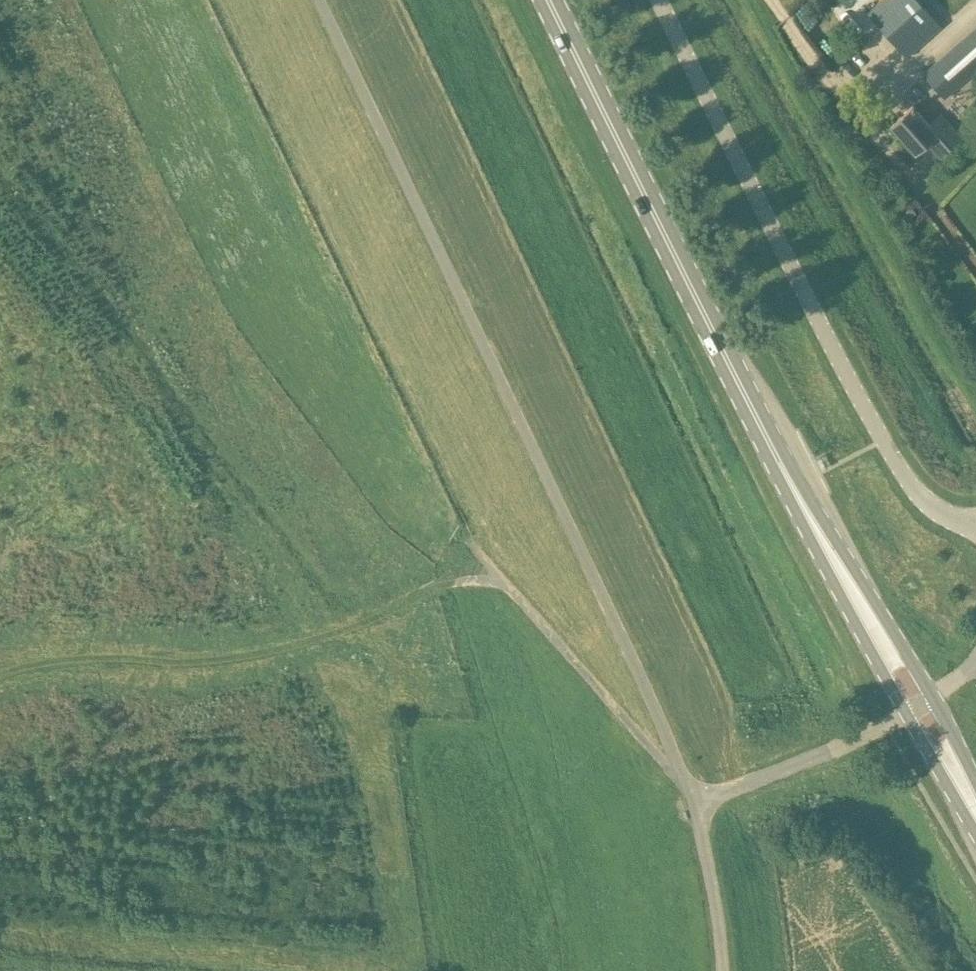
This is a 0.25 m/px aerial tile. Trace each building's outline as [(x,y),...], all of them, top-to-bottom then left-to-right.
[(869,11),(908,55),(941,26),(918,0),(881,0),(869,11)] [(975,72),(975,27),(923,73),(943,96),(940,98),(943,101),(975,72)] [(930,123),(913,105),(891,125),(916,152),(927,142),(941,157),(962,137),(941,114),(930,123)]
